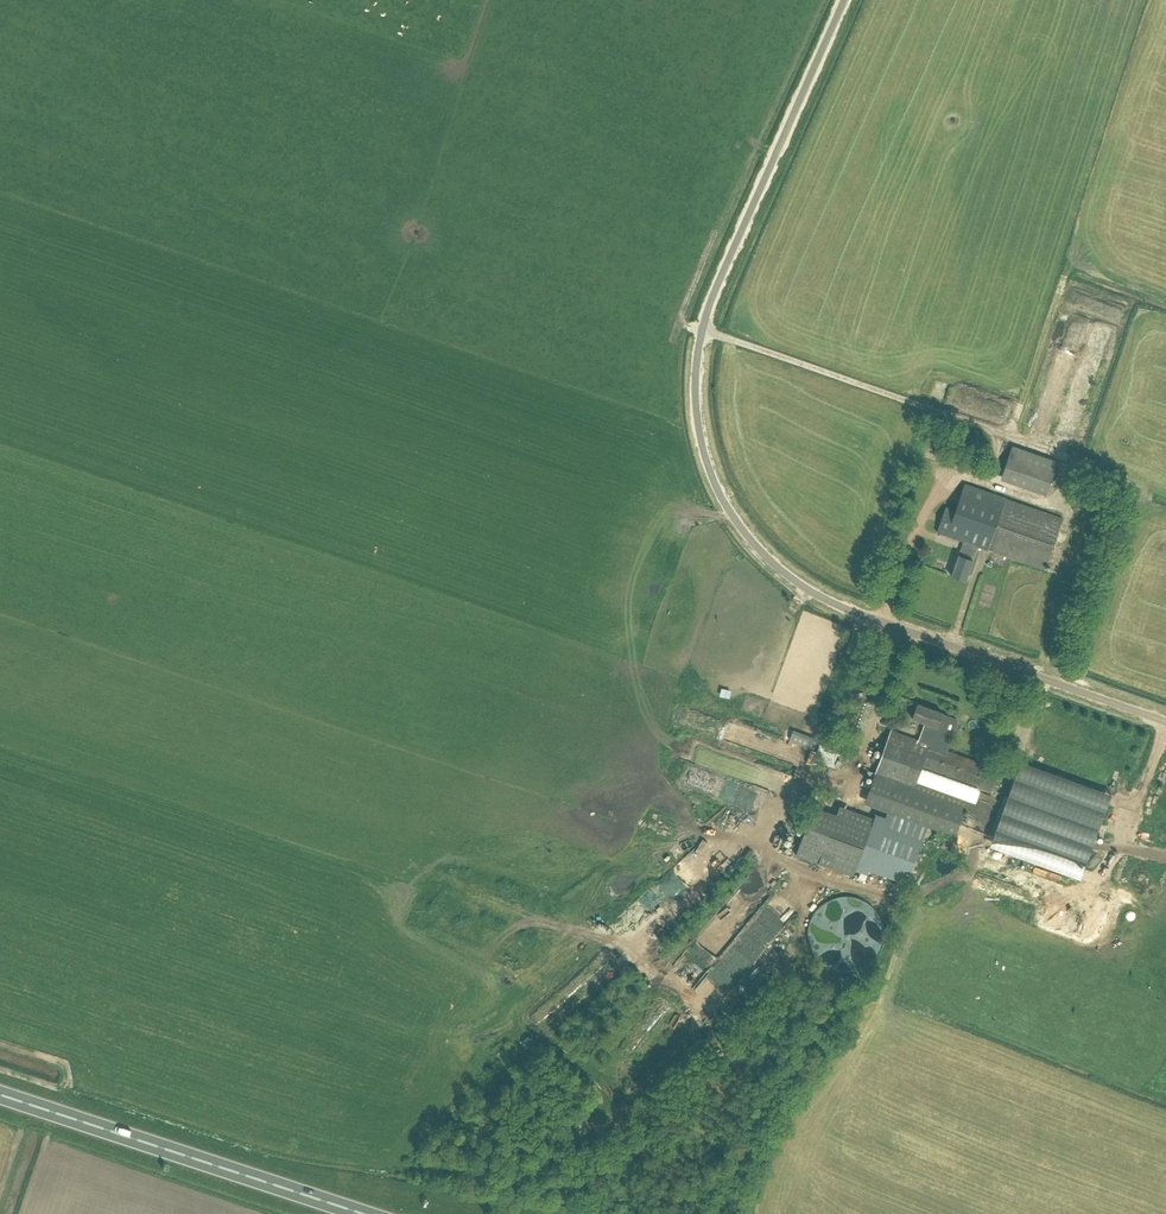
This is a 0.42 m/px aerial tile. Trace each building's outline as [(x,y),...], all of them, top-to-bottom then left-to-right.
[(1058,461),(1012,446),(1002,475),(1048,491),(1058,461)] [(1063,518),(964,483),(954,512),(945,509),(937,533),(969,544),(964,558),(958,556),(951,577),(965,582),(978,547),(1044,571),(1063,518)] [(1052,556),(1061,560),(1065,550),(1056,546),(1052,556)] [(969,801),(975,803),(979,791),(989,794),(998,771),(930,746),(942,714),(918,705),(913,720),(926,725),(920,741),(891,731),(864,803),(956,836),(969,801)] [(1020,761),(989,846),(1080,879),(1111,794),(1020,761)] [(874,819),(838,805),(835,814),(813,806),(795,855),(853,877),(874,819)] [(883,917),(878,929),(883,931),(888,919),(883,917)] [(834,967),(838,955),(801,943),(799,949),(808,952),(806,960),(815,963),(816,961),(834,967)]
